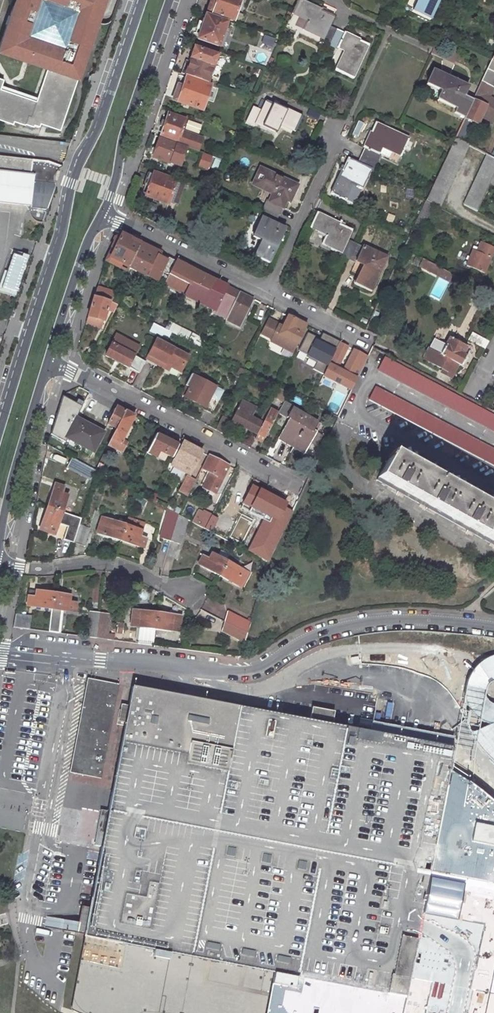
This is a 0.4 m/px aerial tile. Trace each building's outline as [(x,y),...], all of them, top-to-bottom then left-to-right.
[(104,0),(18,0),(17,4),(14,3),(0,46),(0,52),(44,67),(49,67),(78,77),(80,78),(85,60),(79,58),(81,51),(86,52),(87,48),(87,47),(87,46),(86,46),(86,45),(86,44),(85,44),(84,44),(84,43),(83,43),(84,40),(90,42),(104,0)] [(213,3),(208,1),(204,12),(230,21),(238,0),(213,0),(213,3)] [(318,35),(316,39),(323,42),(326,44),(334,28),(325,24),(329,16),(330,16),(331,14),(330,13),(329,14),(300,0),(296,0),(290,12),(292,13),(293,12),(304,17),(300,26),(318,35)] [(404,7),(409,9),(408,11),(429,20),(429,18),(427,17),(435,0),(407,0),(404,7)] [(223,24),(203,16),(194,39),(215,47),(223,24)] [(349,74),(363,44),(365,45),(366,43),(334,28),(326,44),(333,47),(334,46),(336,47),(336,46),(344,50),(339,60),(337,60),(333,67),(332,66),(331,68),(349,77),(350,75),(349,74)] [(214,56),(192,47),(187,58),(194,61),(193,64),(186,61),(183,60),(180,67),(178,73),(205,83),(206,78),(214,56)] [(478,81),(491,88),(493,81),(493,48),(478,81)] [(85,60),(88,53),(86,52),(81,51),(79,58),(85,60)] [(0,78),(0,119),(13,124),(14,120),(33,127),(34,124),(39,126),(40,123),(60,130),(78,77),(49,67),(37,101),(1,89),(5,80),(0,78)] [(434,101),(435,102),(436,100),(453,108),(452,111),(462,116),(469,101),(460,96),(463,88),(465,88),(465,87),(454,82),(455,78),(453,77),(452,81),(431,72),(432,70),(430,69),(423,86),(424,87),(425,85),(438,91),(434,101)] [(207,87),(183,79),(178,91),(174,89),(170,100),(198,110),(207,87)] [(452,138),(461,143),(462,141),(470,124),(481,129),(484,122),(493,126),(493,99),(492,98),(493,95),(493,89),(491,88),(478,81),(469,101),(462,116),(452,138)] [(297,116),(262,100),(261,102),(263,103),(259,112),(249,107),(243,122),(253,127),(255,124),(271,131),(270,133),(272,134),(277,124),(290,130),(290,131),(292,132),(299,116),(297,115),(297,116)] [(158,135),(175,141),(174,144),(184,147),(194,151),(199,139),(178,131),(182,120),(165,114),(163,121),(159,119),(157,125),(161,127),(158,135)] [(405,138),(373,124),(373,123),(371,121),(361,145),(359,145),(359,147),(361,148),(358,154),(373,161),(374,161),(377,155),(375,154),(376,152),(375,152),(379,144),(389,149),(389,150),(397,154),(396,156),(398,157),(407,137),(406,136),(405,138)] [(174,144),(157,137),(150,158),(167,164),(168,163),(177,166),(184,147),(174,144)] [(448,145),(422,200),(428,203),(435,206),(436,207),(466,144),(462,141),(461,143),(452,138),(448,145)] [(203,169),(208,156),(200,153),(196,166),(203,169)] [(460,203),(474,210),(493,169),(493,158),(485,153),(460,203)] [(358,187),(365,170),(370,171),(372,166),(374,161),(373,161),(358,154),(354,164),(346,160),(346,159),(344,158),(339,169),(337,168),(336,170),(339,171),(329,192),(328,191),(327,193),(343,200),(344,198),(342,198),(348,185),(358,189),(359,187),(358,187)] [(32,160),(0,157),(0,203),(30,206),(29,211),(34,212),(33,220),(35,222),(38,223),(40,223),(42,223),(43,222),(56,186),(55,180),(55,175),(58,170),(62,167),(48,162),(32,160)] [(289,183),(259,168),(259,167),(257,166),(248,185),(250,185),(251,184),(260,189),(261,187),(267,190),(271,192),(267,199),(266,199),(265,200),(264,200),(261,206),(277,214),(279,208),(281,208),(281,206),(280,205),(283,199),(287,201),(294,186),(291,184),(291,182),(290,181),(289,183)] [(173,181),(150,173),(146,172),(143,180),(141,179),(139,185),(145,187),(142,196),(165,204),(173,181)] [(173,208),(182,184),(173,181),(165,204),(173,208)] [(422,200),(414,219),(421,222),(425,213),(424,212),(428,203),(422,200)] [(266,260),(282,226),(280,225),(279,227),(272,224),(277,214),(261,206),(259,211),(256,216),(259,218),(250,236),(249,236),(248,238),(258,243),(253,253),(252,253),(251,255),(266,262),(267,260),(266,260)] [(321,243),(337,250),(335,254),(340,256),(345,259),(353,242),(344,238),(348,230),(349,231),(350,229),(338,224),(339,220),(338,219),(336,223),(315,214),(316,212),(314,211),(307,227),(309,228),(309,227),(323,233),(318,244),(320,245),(321,243)] [(136,247),(126,243),(128,239),(118,234),(113,245),(107,258),(121,265),(125,267),(136,247)] [(162,252),(141,242),(129,269),(146,277),(157,254),(160,256),(162,252)] [(385,257),(361,247),(362,244),(360,243),(359,245),(353,242),(345,259),(352,261),(353,260),(354,261),(355,260),(362,264),(358,274),(356,273),(352,281),(351,281),(350,283),(368,291),(369,289),(368,288),(382,258),(384,259),(385,257)] [(492,249),(478,242),(473,252),(471,251),(464,266),(482,273),(492,249)] [(110,244),(105,257),(107,258),(113,245),(110,244)] [(27,257),(10,251),(0,279),(0,287),(15,292),(27,257)] [(158,282),(168,260),(160,256),(157,254),(146,277),(158,282)] [(120,269),(121,265),(107,258),(105,263),(120,269)] [(416,265),(434,275),(438,268),(420,258),(416,265)] [(197,269),(176,259),(164,285),(183,295),(197,269)] [(434,275),(449,283),(452,275),(438,268),(434,275)] [(216,279),(197,269),(183,295),(183,297),(202,306),(216,279)] [(455,286),(458,279),(452,275),(449,283),(455,286)] [(240,290),(216,279),(202,306),(213,312),(212,314),(225,320),(239,291),(240,290)] [(94,296),(111,302),(115,291),(98,286),(94,296)] [(254,298),(239,291),(225,320),(225,321),(239,327),(254,298)] [(86,317),(104,322),(107,311),(111,302),(94,296),(92,296),(86,317)] [(107,311),(113,313),(118,305),(111,302),(107,311)] [(308,324),(288,315),(282,324),(269,318),(260,335),(270,340),(269,342),(293,354),(308,324)] [(486,341),(470,332),(466,339),(483,348),(486,341)] [(139,373),(145,361),(135,356),(140,346),(115,333),(104,356),(139,373)] [(339,342),(322,334),(320,339),(307,333),(298,350),(307,354),(305,357),(316,362),(313,369),(323,374),(329,363),(339,342)] [(465,347),(447,337),(443,344),(438,353),(433,350),(427,362),(441,369),(439,373),(448,378),(456,364),(459,365),(464,355),(461,354),(465,347)] [(145,360),(168,372),(171,368),(181,374),(190,355),(156,338),(145,360)] [(438,341),(433,350),(438,353),(443,344),(438,341)] [(349,346),(339,342),(329,363),(339,368),(349,346)] [(428,347),(421,359),(427,362),(433,350),(428,347)] [(368,356),(353,348),(342,369),(357,377),(368,356)] [(382,358),(376,371),(493,433),(493,416),(382,358)] [(339,368),(329,363),(323,374),(322,377),(350,391),(357,377),(342,369),(339,368)] [(240,377),(247,380),(251,374),(243,370),(240,377)] [(183,383),(177,396),(201,408),(200,410),(208,415),(220,393),(211,388),(187,375),(183,383)] [(271,396),(281,401),(285,392),(276,388),(271,396)] [(373,388),(366,401),(493,468),(493,451),(373,388)] [(76,416),(82,407),(63,396),(51,435),(65,443),(66,439),(63,438),(76,416)] [(257,407),(241,399),(229,423),(256,435),(263,422),(252,416),(257,407)] [(293,405),(284,400),(278,412),(277,414),(286,418),(286,417),(293,407),(293,405)] [(116,429),(126,410),(117,405),(107,425),(116,429)] [(277,414),(278,412),(270,407),(263,422),(256,435),(265,439),(277,414)] [(321,424),(293,407),(286,417),(289,419),(277,439),(304,455),(321,424)] [(116,429),(107,446),(122,454),(128,442),(123,440),(136,415),(126,410),(116,429)] [(106,432),(76,416),(63,438),(66,439),(94,454),(106,432)] [(222,416),(215,430),(223,434),(229,420),(222,416)] [(147,455),(158,460),(159,458),(165,461),(167,457),(172,459),(179,443),(157,433),(147,455)] [(184,440),(170,466),(190,477),(204,451),(184,440)] [(390,453),(374,482),(483,543),(493,549),(493,510),(390,453)] [(201,470),(209,474),(202,488),(216,495),(230,465),(208,454),(201,470)] [(92,470),(67,456),(61,467),(86,481),(91,471),(92,470)] [(187,496),(195,479),(183,474),(176,491),(187,496)] [(289,501),(253,483),(244,503),(273,516),(280,520),(286,506),(289,501)] [(51,485),(43,508),(53,511),(59,513),(65,498),(58,495),(60,489),(56,487),(51,485)] [(60,489),(58,495),(65,498),(67,491),(60,489)] [(293,510),(286,506),(280,520),(273,516),(270,522),(263,519),(248,549),(269,559),(293,510)] [(43,508),(36,531),(45,533),(51,536),(53,529),(59,513),(53,511),(43,508)] [(205,529),(212,514),(204,510),(203,512),(198,509),(191,522),(205,529)] [(180,543),(188,518),(166,510),(158,536),(180,543)] [(72,538),(75,528),(78,519),(69,516),(61,540),(70,543),(72,538)] [(100,537),(116,542),(120,531),(121,527),(105,522),(98,520),(93,534),(100,537)] [(120,531),(116,542),(132,547),(135,539),(137,532),(121,527),(120,531)] [(72,538),(70,543),(79,546),(83,531),(75,528),(72,538)] [(135,539),(132,547),(139,549),(141,541),(135,539)] [(242,587),(251,570),(212,550),(208,556),(202,553),(197,563),(242,587)] [(52,607),(53,598),(54,592),(37,589),(37,596),(30,595),(29,604),(52,607)] [(71,594),(54,592),(53,598),(52,607),(50,630),(59,631),(62,609),(76,611),(77,602),(70,601),(71,594)] [(131,624),(155,627),(157,612),(133,609),(131,624)] [(225,618),(249,631),(252,621),(228,609),(225,618)] [(96,638),(99,612),(88,611),(85,636),(96,638)] [(99,612),(96,638),(106,639),(109,614),(99,612)] [(174,614),(157,612),(155,627),(172,630),(179,631),(180,622),(181,615),(174,614)] [(32,615),(17,613),(14,625),(21,626),(30,627),(31,618),(32,615)] [(249,631),(225,618),(222,629),(246,641),(249,631)] [(488,657),(477,665),(471,674),(467,683),(465,693),(465,703),(465,715),(470,728),(475,737),(481,747),(493,760),(493,655),(488,657)] [(85,935),(402,996),(416,924),(446,768),(450,746),(132,687),(124,728),(85,935)] [(124,728),(15,708),(10,708),(5,711),(0,715),(0,801),(7,803),(13,804),(21,802),(29,797),(45,787),(52,784),(61,783),(70,784),(76,788),(81,793),(85,800),(87,807),(87,814),(85,821),(81,828),(34,901),(30,910),(25,923),(24,934),(24,943),(24,950),(26,957),(28,965),(31,973),(34,978),(38,984),(43,992),(50,998),(55,1002),(71,1009),(124,728)] [(446,768),(416,924),(402,996),(399,1012),(493,1012),(493,799),(486,791),(472,782),(462,776),(446,768)] [(402,996),(85,935),(71,1009),(77,1012),(79,1012),(399,1012),(402,996)]
